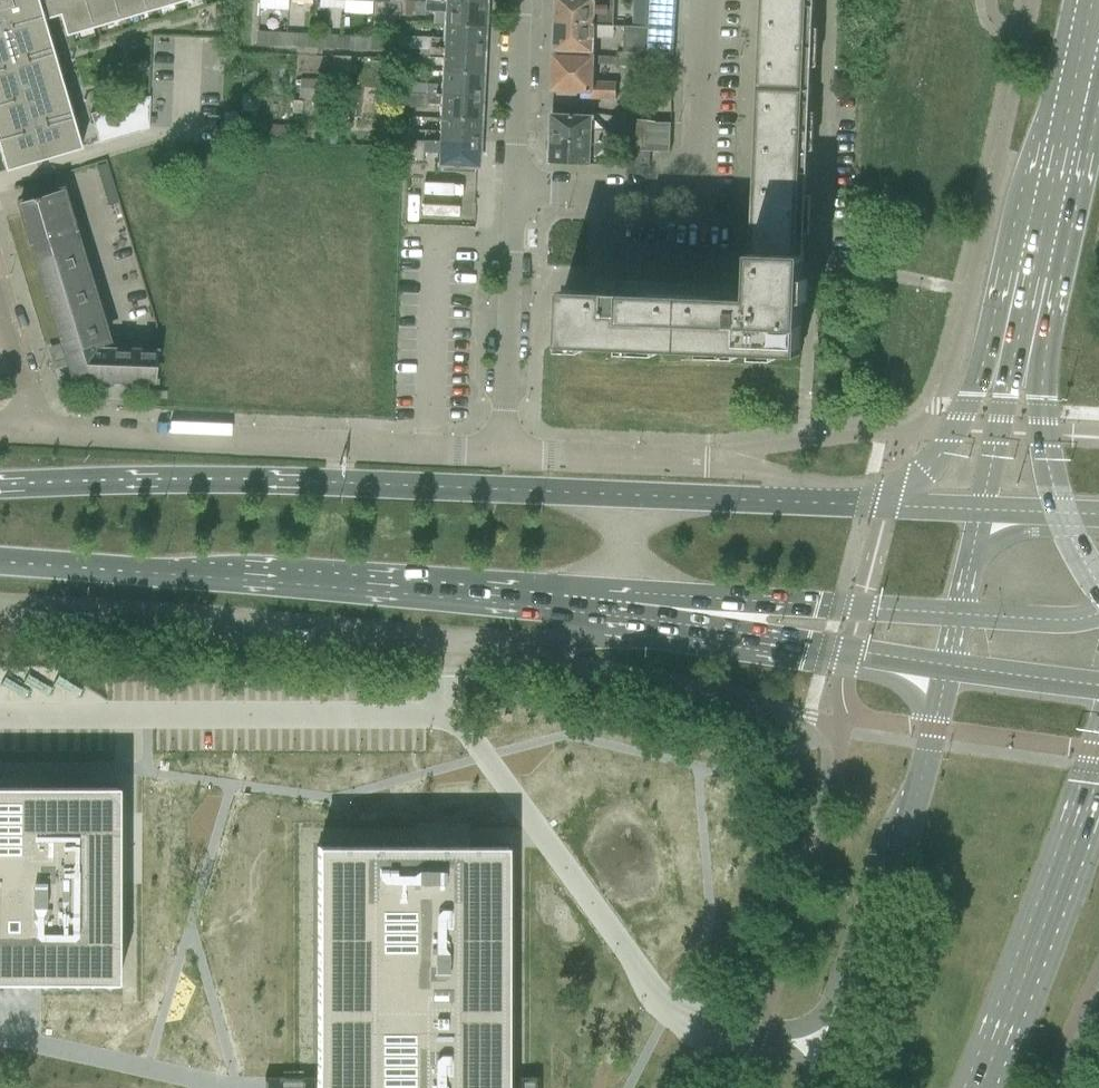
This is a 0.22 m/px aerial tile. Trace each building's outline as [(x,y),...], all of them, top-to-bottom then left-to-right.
[(5,171),(81,149),(43,20),(59,15),(65,36),(188,0),(0,0),(0,156),(5,171)] [(258,9),(286,10),(287,0),(259,0),(258,9)] [(405,0),(404,15),(412,16),(413,1),(405,0)] [(425,10),(444,11),(444,23),(484,25),(485,2),(447,0),(425,0),(425,10)] [(556,23),(614,25),(615,0),(557,0),(556,23)] [(649,27),(675,28),(677,0),(650,0),(649,27)] [(761,4),(758,88),(763,88),(803,90),(811,90),(814,7),(807,6),(766,4),(761,4)] [(410,36),(409,49),(417,49),(428,50),(428,46),(483,49),(484,25),(444,23),(443,37),(428,36),(410,36)] [(556,23),(554,49),(592,51),(593,34),(594,26),(594,24),(556,23)] [(624,26),(623,52),(641,53),(646,53),(646,27),(624,26)] [(649,27),(646,27),(646,53),(674,54),(675,28),(649,27)] [(257,31),(256,44),(280,46),(280,32),(257,31)] [(291,33),(291,46),(312,47),(313,34),(291,33)] [(313,34),(312,47),(336,48),(337,35),(313,34)] [(347,49),(368,50),(369,36),(347,35),(347,49)] [(369,36),(368,50),(392,51),(392,37),(369,36)] [(442,58),(441,70),(482,72),(483,49),(428,46),(428,50),(427,58),(442,58)] [(417,49),(416,57),(427,58),(428,50),(417,49)] [(618,52),(617,66),(641,66),(641,53),(623,52),(618,52)] [(554,54),(553,89),(590,91),(590,98),(616,99),(617,82),(593,81),(593,56),(554,54)] [(441,84),(426,83),(426,93),(481,96),(482,72),(441,70),(441,84)] [(300,80),(299,99),(319,100),(320,80),(300,80)] [(403,82),(403,92),(415,93),(426,93),(426,83),(421,83),(403,82)] [(758,88),(755,171),(759,171),(799,173),(807,173),(811,90),(803,90),(763,88),(758,88)] [(402,104),(402,107),(414,108),(415,93),(403,92),(402,104)] [(426,98),(425,104),(440,104),(439,117),(480,119),(481,97),(481,96),(426,93),(426,95),(426,98)] [(149,97),(90,114),(98,144),(148,129),(149,97)] [(552,115),(551,139),(592,140),(592,141),(606,142),(613,142),(614,131),(614,130),(592,129),(593,117),(552,115)] [(423,130),(423,140),(479,143),(480,119),(439,117),(438,131),(431,131),(425,130),(423,130)] [(637,135),(636,151),(650,151),(670,152),(671,123),(656,122),(637,119),(637,135)] [(269,124),(268,135),(285,136),(286,125),(269,124)] [(406,139),(400,139),(400,152),(403,163),(423,164),(424,150),(438,151),(437,165),(441,165),(441,171),(472,173),(473,167),(478,167),(479,143),(423,140),(406,139)] [(551,139),(550,163),(591,164),(591,156),(596,156),(605,148),(606,142),(592,141),(592,140),(551,139)] [(636,151),(630,150),(627,150),(626,166),(649,167),(650,151),(636,151)] [(759,171),(755,171),(752,250),(752,256),(796,258),(803,258),(804,249),(807,173),(799,173),(759,171)] [(154,383),(155,378),(156,352),(110,350),(61,190),(20,202),(20,201),(17,202),(62,350),(64,349),(66,359),(60,360),(61,363),(66,361),(72,380),(105,381),(105,380),(147,381),(147,382),(154,383)] [(683,295),(681,351),(800,356),(803,300),(803,276),(803,258),(796,258),(752,256),(751,274),(750,293),(750,298),(734,297),(683,295)] [(561,346),(681,351),(683,295),(563,290),(561,346)] [(21,984),(27,989),(35,984),(43,987),(52,984),(60,989),(68,984),(76,987),(84,984),(90,988),(100,984),(108,989),(114,985),(116,984),(118,983),(118,788),(116,787),(0,787),(0,985),(21,984)] [(506,847),(316,847),(316,1087),(506,1087),(506,847)]
